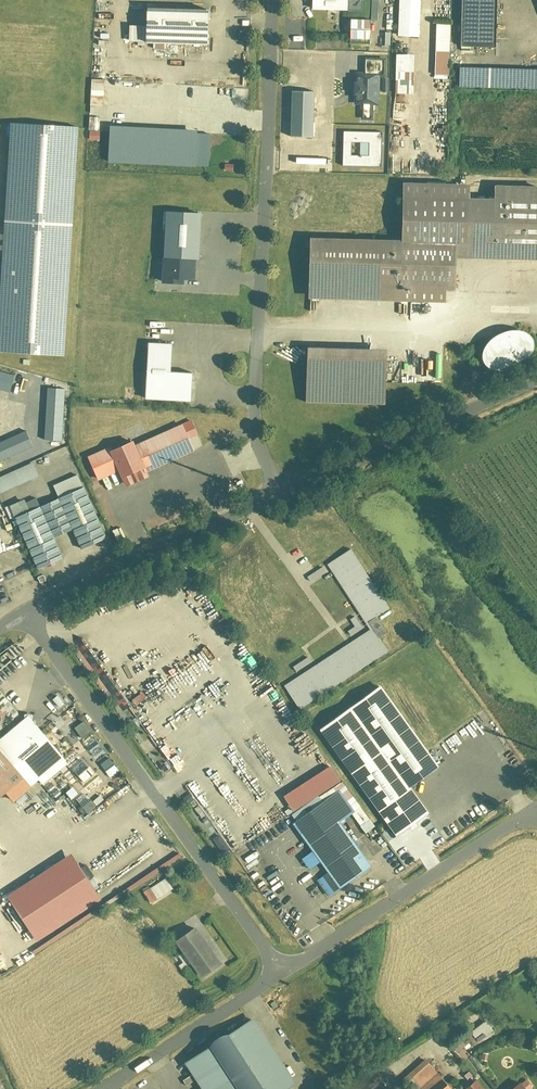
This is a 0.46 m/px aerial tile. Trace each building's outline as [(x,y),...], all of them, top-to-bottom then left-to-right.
[(309,11),(346,12),(346,0),(310,0),(309,11)] [(396,36),(418,37),(419,0),(397,0),(396,36)] [(458,46),(493,47),(495,0),(459,0),(458,46)] [(202,11),(144,10),(143,44),(201,45),(202,11)] [(434,24),(434,75),(449,75),(449,24),(434,24)] [(412,93),(412,72),(419,72),(419,54),(394,54),(394,93),(412,93)] [(457,69),(457,89),(536,90),(536,70),(457,69)] [(381,74),(357,73),(355,104),(380,105),(381,74)] [(311,93),(289,93),(288,139),(310,139),(311,93)] [(8,123),(0,240),(0,356),(60,360),(76,128),(8,123)] [(198,131),(108,126),(106,163),(196,168),(198,131)] [(383,132),(345,132),(344,166),(383,166),(383,132)] [(306,301),(443,304),(443,292),(453,293),(454,261),(536,262),(536,203),(536,189),(491,187),(491,202),(466,202),(467,185),(399,183),(399,244),(307,244),(306,301)] [(200,214),(162,212),(158,286),(197,287),(200,214)] [(485,373),(533,354),(521,326),(473,345),(485,373)] [(169,346),(146,344),(143,402),(189,404),(190,375),(167,374),(169,346)] [(382,354),(303,351),(302,404),(381,406),(382,354)] [(0,371),(0,389),(11,392),(15,380),(19,381),(20,376),(0,371)] [(32,389),(39,390),(42,379),(35,377),(32,389)] [(44,388),(43,440),(63,440),(64,388),(44,388)] [(191,440),(179,413),(110,443),(108,438),(83,448),(93,470),(118,459),(125,476),(143,468),(141,462),(191,440)] [(34,446),(26,429),(0,441),(0,461),(34,446)] [(38,476),(32,462),(0,475),(0,491),(38,476)] [(83,487),(14,517),(37,570),(62,560),(53,538),(72,530),(82,553),(106,543),(83,487)] [(348,548),(325,563),(367,624),(389,608),(348,548)] [(382,653),(368,631),(283,686),(298,708),(382,653)] [(298,674),(313,665),(308,657),(293,666),(298,674)] [(378,688),(317,731),(394,841),(427,816),(408,791),(436,770),(378,688)] [(30,719),(0,744),(0,755),(17,775),(30,790),(67,761),(30,719)] [(82,720),(72,728),(80,739),(90,731),(82,720)] [(17,775),(0,755),(0,789),(17,775)] [(194,798),(208,787),(199,775),(184,786),(194,798)] [(337,791),(292,825),(310,852),(318,863),(326,874),(315,881),(327,898),(371,868),(337,824),(353,813),(337,791)] [(67,856),(3,897),(32,943),(96,902),(67,856)] [(142,890),(148,902),(172,890),(166,879),(142,890)] [(191,929),(171,944),(200,981),(220,966),(191,929)] [(250,1020),(181,1067),(196,1088),(290,1088),(295,1086),(250,1020)] [(488,1020),(471,1033),(479,1043),(496,1030),(488,1020)] [(408,1076),(419,1088),(421,1088),(440,1073),(428,1059),(408,1076)] [(421,1088),(453,1088),(440,1073),(421,1088)] [(479,1080),(469,1088),(487,1088),(479,1080)]
